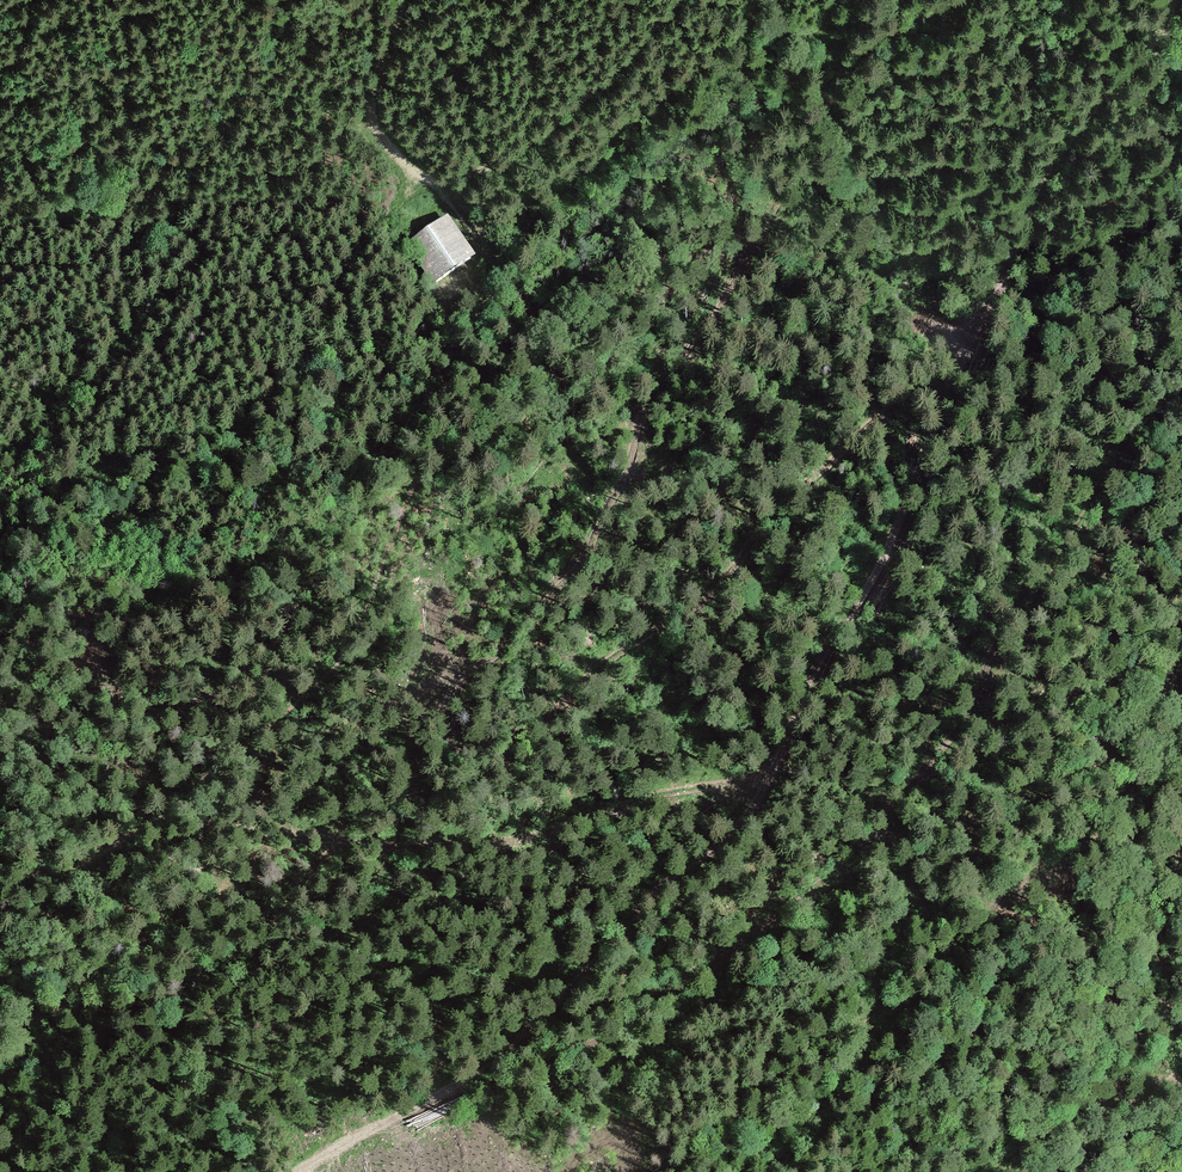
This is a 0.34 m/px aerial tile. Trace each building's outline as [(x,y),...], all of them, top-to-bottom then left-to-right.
[(469,268),(443,217),(409,236),(437,286),(469,268)]
